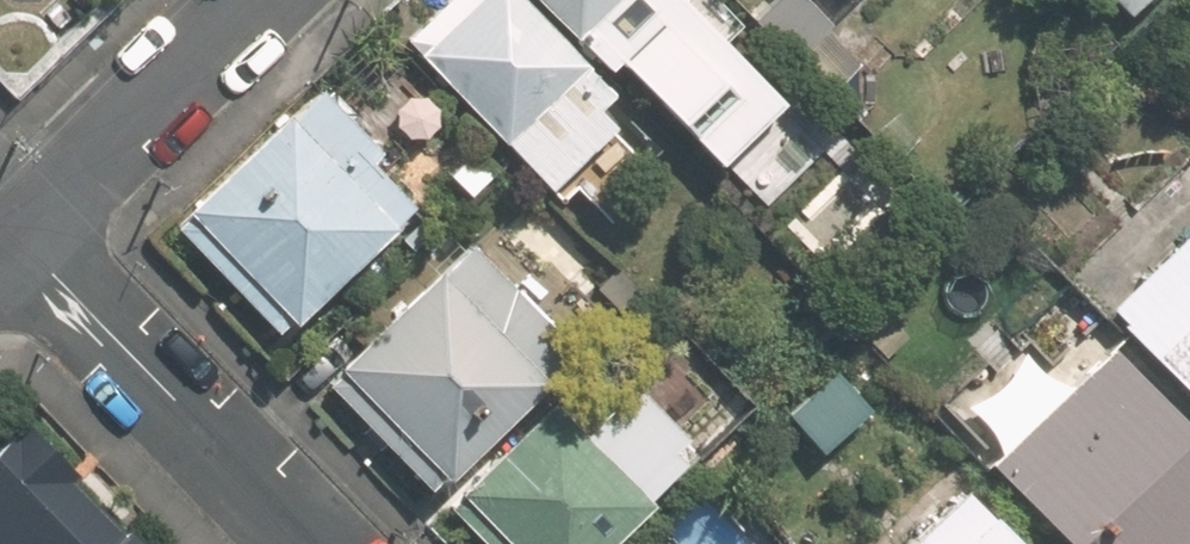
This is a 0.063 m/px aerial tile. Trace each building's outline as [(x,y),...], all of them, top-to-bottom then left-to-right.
[(417,27),(561,177),(626,115),(612,101),(629,84),(548,0),(445,0),(417,27)] [(659,96),(700,54),(720,74),(764,29),(735,0),(562,0),(659,96)] [(430,194),(329,85),(201,203),(301,312),(430,194)] [(1122,301),(1189,366),(1189,230),(1122,301)] [(592,344),(491,231),(334,373),(435,485),(592,344)] [(1122,335),(1005,454),(1096,543),(1182,543),(1185,541),(1187,543),(1189,543),(1189,402),(1122,335)] [(627,349),(458,499),(498,543),(609,543),(716,449),(627,349)] [(136,524),(86,473),(101,458),(46,403),(0,448),(0,543),(115,543),(136,524)] [(985,468),(906,543),(1058,543),(985,468)] [(136,524),(115,543),(156,543),(136,524)]
